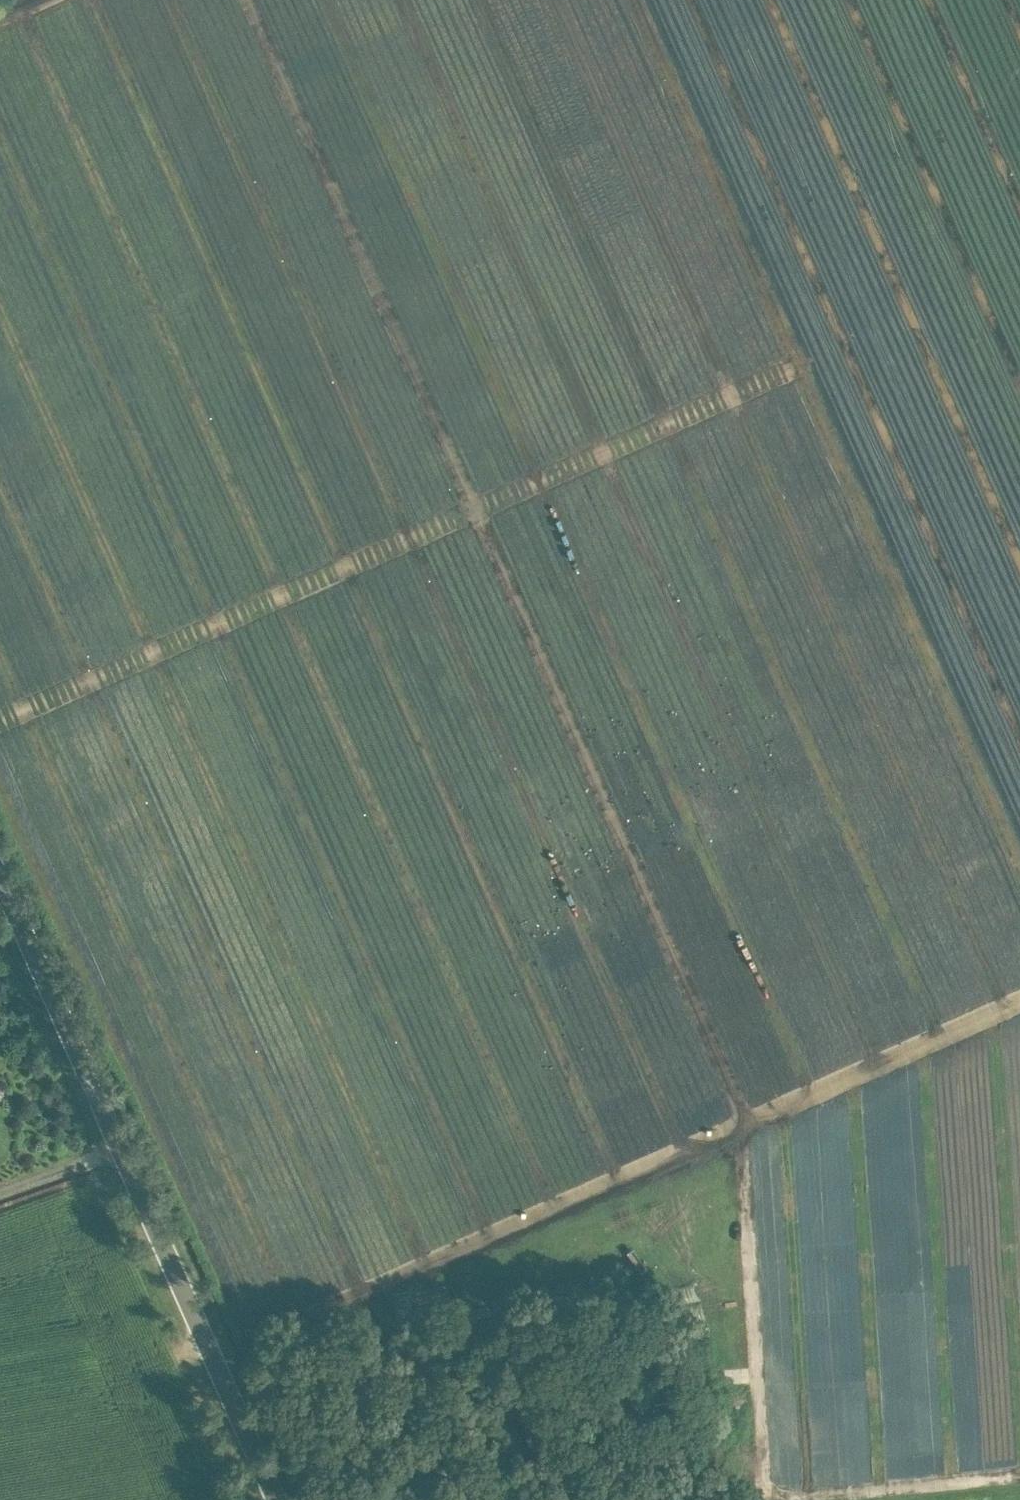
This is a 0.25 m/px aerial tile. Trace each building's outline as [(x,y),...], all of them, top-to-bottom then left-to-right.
[(517,1189),(517,1204),(633,1162),(616,1162),(635,1155),(567,1156),(567,1174),(525,1189),(517,1189)]
